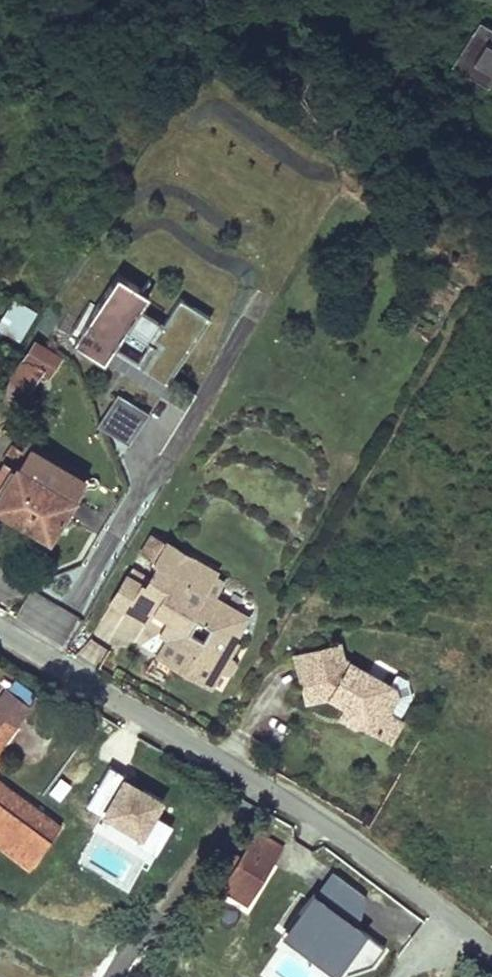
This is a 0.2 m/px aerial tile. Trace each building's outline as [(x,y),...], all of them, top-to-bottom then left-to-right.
[(452,69),(489,87),(491,82),(491,40),(491,38),(491,25),(477,17),(452,69)] [(129,328),(146,339),(159,321),(141,308),(150,295),(119,274),(72,343),(104,365),(129,328)] [(37,308),(10,298),(0,325),(0,326),(26,335),(37,308)] [(43,325),(34,339),(48,348),(58,334),(43,325)] [(34,339),(9,377),(27,388),(40,368),(48,373),(59,354),(48,348),(34,339)] [(97,426),(130,446),(151,411),(118,392),(97,426)] [(2,463),(14,470),(15,469),(17,470),(28,451),(15,443),(2,463)] [(50,453),(48,457),(31,447),(28,451),(17,470),(15,469),(14,470),(2,463),(0,467),(0,509),(50,539),(74,498),(72,497),(86,474),(50,453)] [(126,574),(111,602),(125,610),(140,582),(126,574)] [(65,644),(79,612),(31,591),(17,623),(65,644)] [(222,631),(236,639),(249,615),(236,607),(222,631)] [(155,654),(184,671),(194,653),(165,637),(155,654)] [(81,658),(101,666),(109,648),(89,639),(81,658)] [(338,644),(294,655),(301,683),(308,681),(313,699),(327,695),(343,705),(356,712),(359,724),(375,733),(380,732),(388,717),(395,721),(409,697),(405,679),(395,674),(388,684),(341,657),(338,644)] [(308,681),(301,683),(306,701),(313,699),(308,681)] [(0,696),(0,714),(15,725),(29,707),(6,689),(0,696)] [(343,705),(339,712),(359,724),(356,712),(343,705)] [(15,725),(0,714),(0,745),(15,725)] [(375,733),(385,739),(395,721),(388,717),(380,732),(375,733)] [(157,852),(173,824),(158,815),(168,798),(109,765),(83,809),(157,852)] [(35,857),(58,827),(0,782),(0,831),(35,857)] [(221,822),(235,836),(242,829),(227,815),(221,822)] [(283,846),(259,831),(244,857),(233,874),(230,880),(254,894),(283,846)] [(225,869),(233,874),(244,857),(235,852),(225,869)] [(254,894),(230,880),(225,887),(249,901),(254,894)] [(380,940),(315,892),(283,934),(342,976),(352,976),(380,940)]
